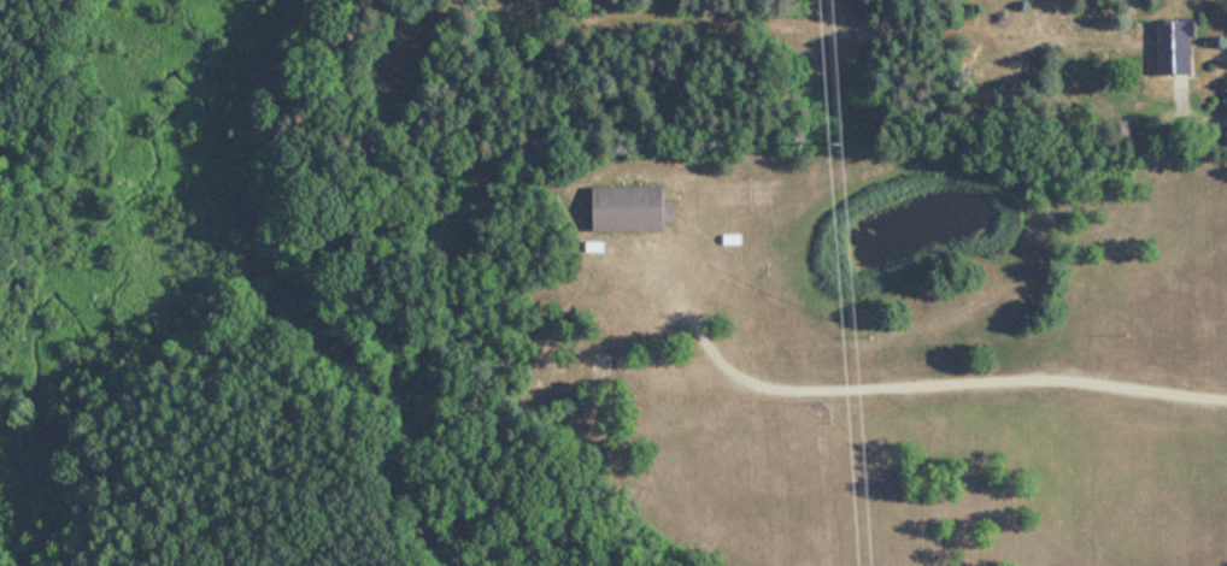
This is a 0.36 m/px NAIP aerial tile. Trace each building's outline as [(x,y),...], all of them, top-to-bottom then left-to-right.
[(1196,74),(1195,20),(1159,21),(1161,75),(1196,74)] [(668,186),(595,186),(595,230),(668,230),(668,186)]
